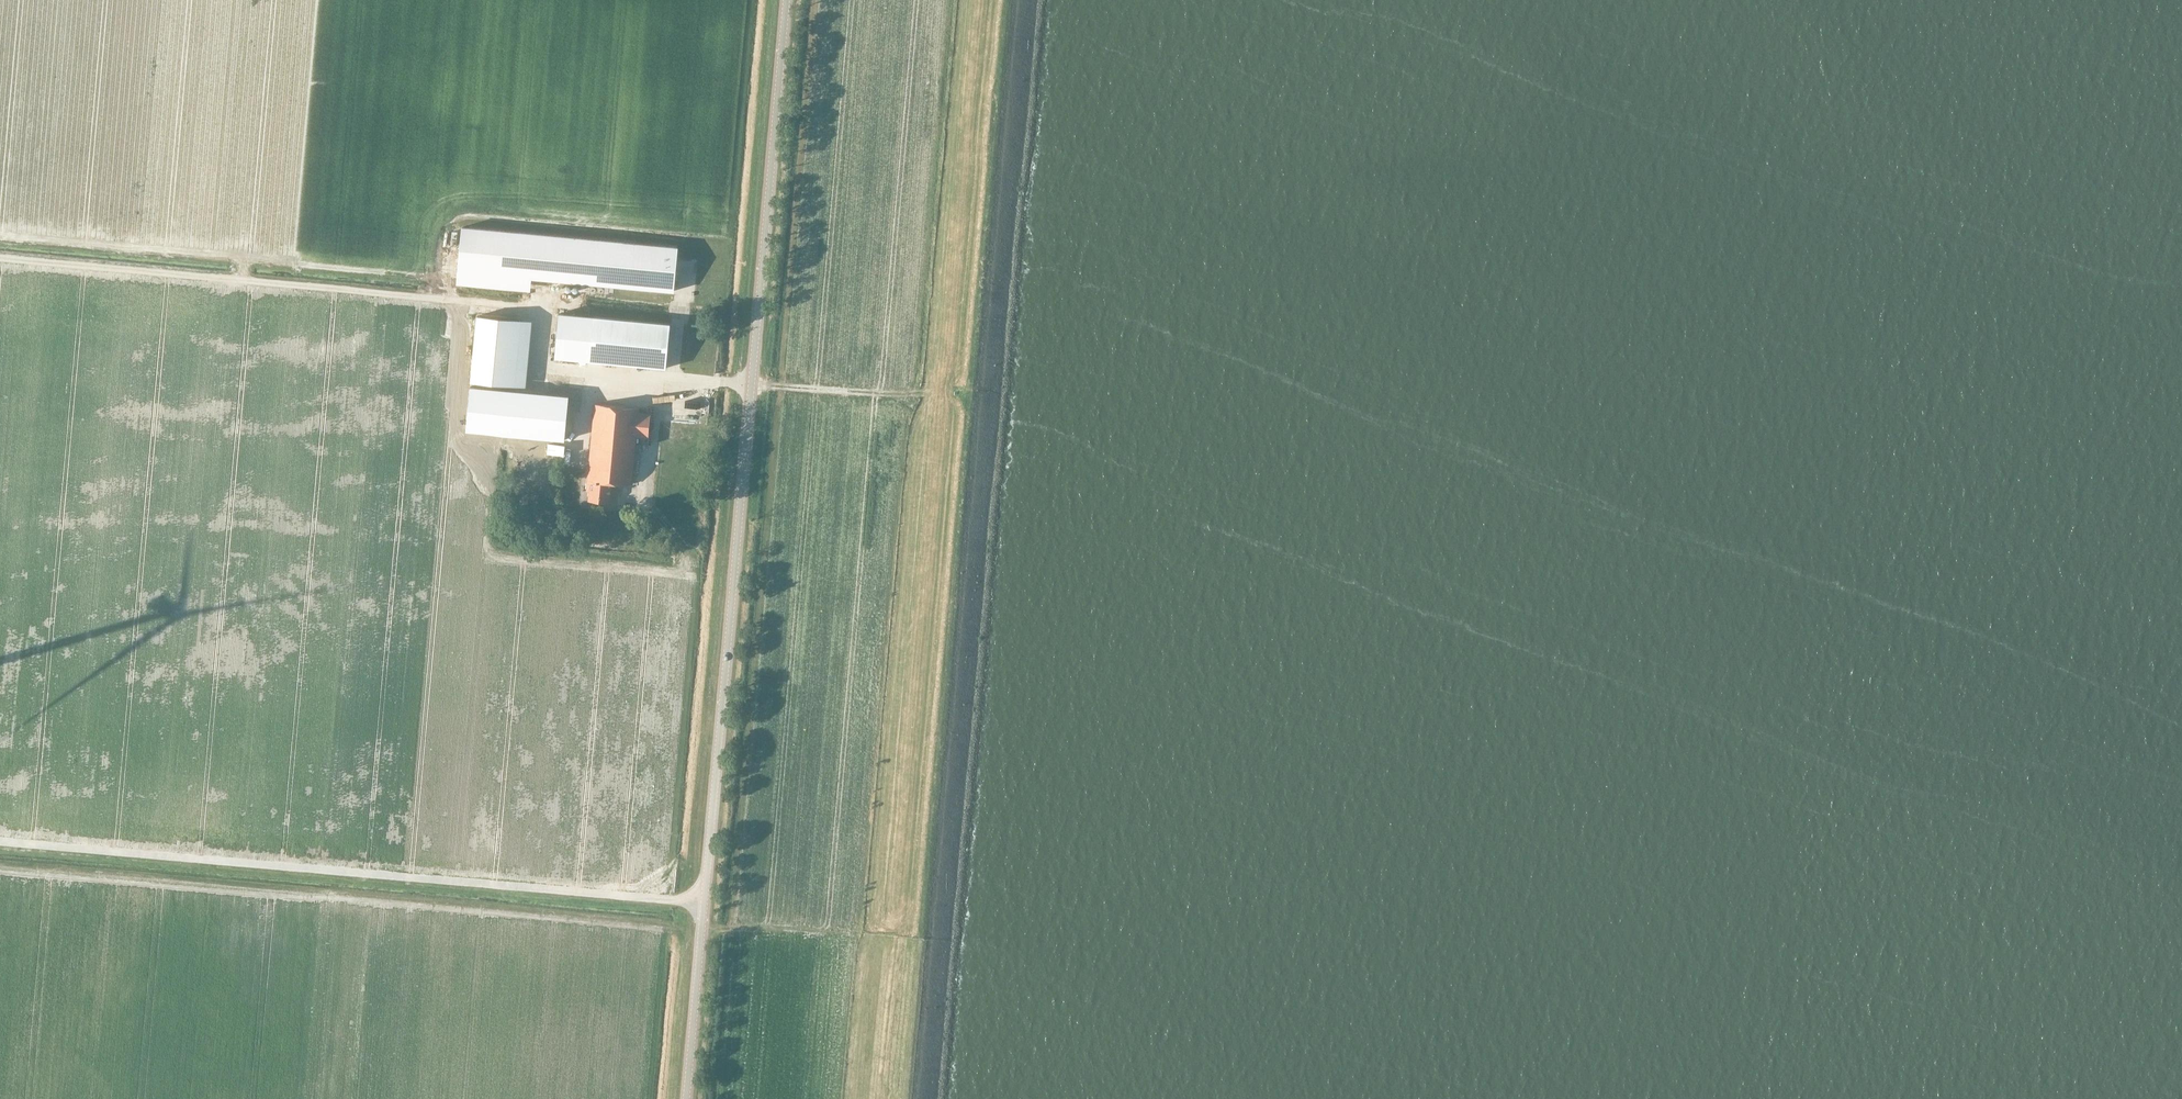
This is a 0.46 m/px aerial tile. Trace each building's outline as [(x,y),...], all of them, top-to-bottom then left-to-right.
[(461,239),(458,271),(531,278),(652,289),(673,291),(677,246),(652,243),(462,226),(461,239)] [(558,314),(554,358),(666,368),(670,324),(558,314)] [(514,386),(520,320),(477,316),(471,382),(514,386)] [(571,404),(582,405),(583,376),(573,376),(571,404)] [(470,386),(465,430),(564,439),(568,396),(470,386)] [(586,491),(589,491),(588,501),(608,503),(610,483),(630,485),(635,437),(647,438),(650,415),(638,414),(638,409),(595,405),(586,491)]
